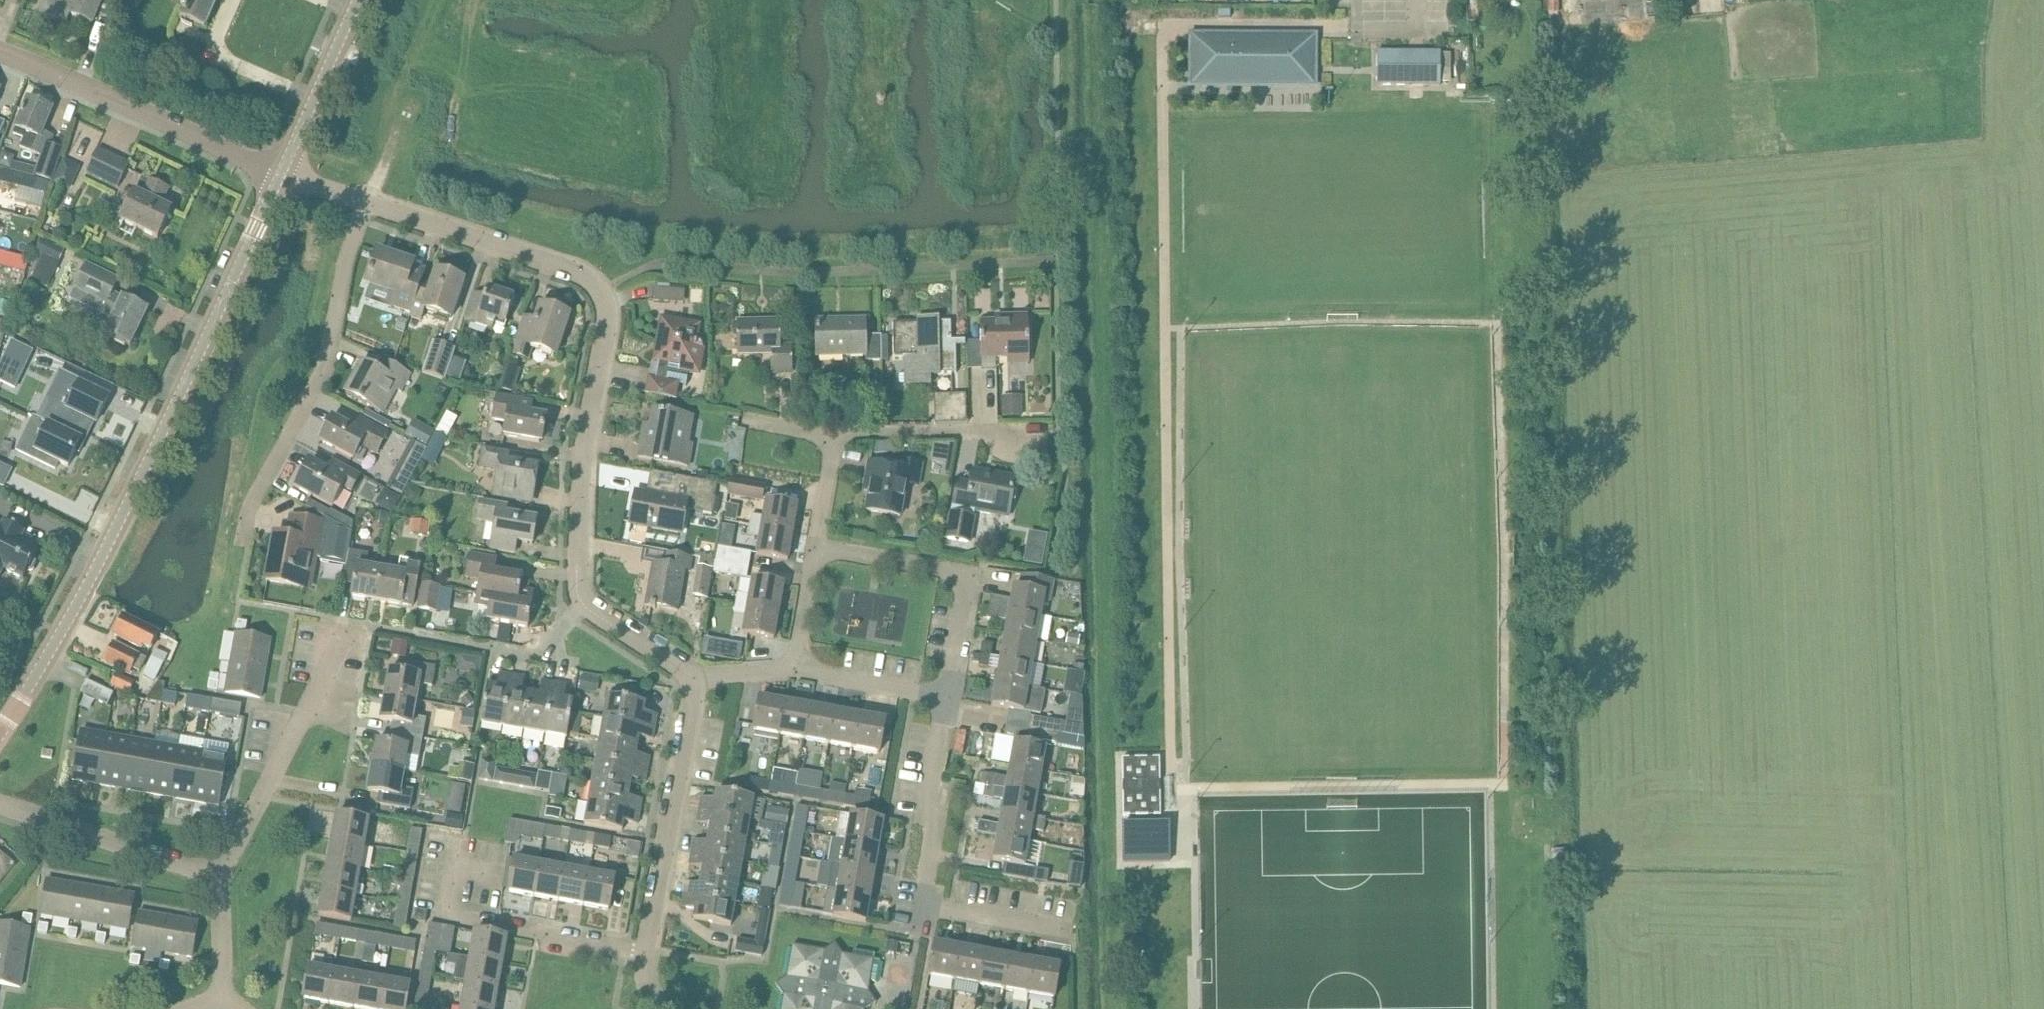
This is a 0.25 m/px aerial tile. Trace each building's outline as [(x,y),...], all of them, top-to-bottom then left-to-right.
[(39,13),(67,24),(70,16),(92,25),(97,13),(108,17),(107,19),(108,19),(116,0),(44,0),(39,13)] [(205,29),(218,0),(187,0),(179,18),(205,29)] [(1549,13),(1559,13),(1559,0),(1549,0),(1549,13)] [(1230,10),(1218,10),(1218,18),(1230,17),(1230,10)] [(23,11),(18,23),(26,26),(31,14),(23,11)] [(1318,33),(1188,32),(1188,88),(1317,89),(1318,33)] [(1441,86),(1441,52),(1377,51),(1377,85),(1441,86)] [(12,168),(11,171),(22,174),(23,172),(33,176),(34,175),(50,181),(55,169),(62,151),(49,145),(53,137),(42,132),(51,109),(28,99),(13,134),(24,138),(20,147),(42,156),(37,168),(13,161),(12,168)] [(98,149),(89,167),(87,173),(119,188),(130,164),(98,149)] [(0,157),(0,165),(10,169),(15,156),(2,151),(0,157)] [(61,165),(55,181),(67,186),(74,170),(61,165)] [(19,187),(23,188),(29,190),(35,191),(38,178),(26,175),(22,174),(11,171),(0,168),(0,183),(19,187)] [(121,220),(158,238),(172,210),(161,204),(169,188),(151,180),(142,176),(135,192),(134,191),(121,220)] [(71,251),(42,237),(37,246),(53,255),(53,256),(65,262),(71,251)] [(411,312),(419,288),(425,270),(424,270),(424,271),(412,267),(414,263),(378,251),(367,284),(397,294),(393,306),(411,312)] [(19,269),(17,280),(23,282),(28,260),(0,253),(0,265),(19,269)] [(106,335),(112,338),(131,346),(148,309),(123,297),(123,298),(113,294),(120,281),(101,272),(85,264),(74,288),(108,303),(103,315),(113,319),(106,335)] [(411,312),(410,316),(422,320),(426,309),(451,318),(464,280),(436,271),(429,291),(419,288),(411,312)] [(488,288),(485,296),(475,293),(465,321),(491,329),(495,319),(507,323),(512,306),(516,307),(519,298),(488,288)] [(653,288),(652,300),(684,303),(685,290),(653,288)] [(556,355),(569,315),(541,306),(536,321),(523,317),(511,353),(529,359),(532,347),(556,355)] [(981,357),(1029,356),(1028,316),(1008,316),(1008,322),(980,323),(981,357)] [(900,385),(930,384),(930,374),(957,374),(956,346),(952,346),(951,322),(939,322),(938,318),(922,318),(922,322),(893,323),(894,357),(904,357),(905,375),(899,375),(900,385)] [(866,335),(866,319),(816,320),(816,356),(866,355),(866,361),(882,361),(882,335),(866,335)] [(793,372),(792,346),(781,346),(780,320),(737,322),(738,354),(772,354),(772,373),(793,372)] [(656,379),(650,378),(647,393),(675,399),(678,384),(687,386),(690,371),(699,373),(703,348),(699,342),(696,342),(699,325),(669,323),(667,333),(663,332),(663,330),(662,330),(656,362),(659,362),(656,379)] [(386,354),(396,348),(390,337),(380,344),(386,354)] [(446,380),(447,377),(456,349),(433,341),(423,373),(446,380)] [(12,342),(0,368),(0,381),(15,388),(32,352),(12,342)] [(456,349),(447,377),(460,381),(467,361),(461,360),(464,351),(456,349)] [(346,393),(363,402),(383,413),(396,389),(401,391),(410,374),(385,361),(380,371),(362,362),(346,393)] [(516,383),(504,379),(501,391),(512,394),(516,383)] [(18,451),(51,467),(54,469),(58,462),(68,466),(79,443),(83,445),(107,395),(89,387),(84,384),(65,421),(63,420),(58,430),(49,425),(42,439),(28,432),(18,451)] [(934,395),(935,425),(967,424),(966,394),(934,395)] [(530,413),(532,403),(532,401),(512,398),(497,395),(493,419),(506,421),(503,437),(540,443),(542,431),(544,431),(547,416),(530,413)] [(1022,395),(1002,396),(1003,417),(1023,417),(1022,395)] [(638,457),(688,466),(692,445),(682,443),(686,421),(691,422),(692,417),(653,410),(648,437),(642,436),(638,457)] [(320,441),(338,450),(353,459),(361,446),(375,454),(387,433),(379,428),(361,418),(356,429),(333,417),(320,441)] [(426,447),(435,432),(414,420),(405,435),(426,447)] [(406,452),(422,461),(428,449),(400,433),(396,440),(409,447),(406,452)] [(933,444),(930,461),(946,463),(944,474),(950,475),(955,443),(933,444)] [(491,496),(495,496),(515,500),(517,489),(535,492),(539,466),(508,461),(509,454),(482,449),(479,467),(495,470),(491,496)] [(295,487),(313,496),(332,507),(342,487),(351,492),(360,474),(333,460),(328,470),(312,462),(307,472),(304,470),(295,487)] [(903,461),(901,468),(869,462),(866,479),(872,480),(867,510),(900,516),(907,478),(919,481),(922,464),(903,461)] [(0,465),(0,485),(3,487),(11,470),(0,465)] [(958,480),(953,506),(947,538),(969,542),(975,510),(990,513),(991,506),(1010,510),(1016,477),(989,473),(988,477),(974,475),(975,470),(974,470),(971,482),(958,480)] [(633,512),(631,524),(684,533),(688,510),(711,514),(717,483),(707,482),(697,480),(696,480),(676,476),(674,489),(648,484),(647,494),(636,492),(636,497),(633,512)] [(730,481),(728,494),(761,500),(764,487),(730,481)] [(385,489),(376,505),(392,513),(401,497),(385,489)] [(767,500),(764,517),(763,517),(751,515),(749,525),(793,533),(798,505),(767,500)] [(489,548),(495,549),(515,553),(517,541),(532,544),(537,519),(506,513),(508,507),(479,502),(476,520),(493,523),(489,548)] [(331,510),(327,518),(341,526),(352,532),(354,522),(331,509),(331,510)] [(388,527),(390,514),(381,513),(379,525),(388,527)] [(352,532),(341,526),(327,518),(324,516),(323,522),(290,516),(290,517),(300,519),(296,539),(275,535),(266,581),(304,587),(310,556),(321,558),(321,561),(346,565),(349,551),(352,532)] [(413,519),(411,533),(428,536),(430,521),(413,519)] [(3,569),(24,579),(28,572),(32,572),(36,563),(34,560),(42,544),(22,535),(24,531),(5,521),(1,528),(0,528),(0,576),(3,569)] [(793,533),(749,525),(748,536),(759,538),(757,555),(768,557),(788,560),(793,533)] [(1029,530),(1023,562),(1042,566),(1048,534),(1029,530)] [(715,558),(748,565),(750,554),(718,547),(715,558)] [(349,551),(346,565),(343,583),(354,585),(352,596),(376,601),(381,569),(365,566),(367,553),(349,551)] [(477,594),(532,604),(535,590),(521,588),(523,575),(495,570),(498,558),(470,553),(466,578),(480,580),(477,594)] [(692,557),(687,557),(668,553),(665,566),(654,564),(646,605),(678,611),(685,569),(690,570),(692,557)] [(700,558),(693,596),(708,599),(713,572),(715,560),(700,558)] [(715,560),(713,572),(745,579),(748,565),(715,558),(715,560)] [(381,569),(376,601),(412,607),(416,587),(420,563),(400,560),(398,571),(381,569)] [(991,595),(989,606),(1041,616),(1044,601),(1050,603),(1054,580),(1023,575),(1021,588),(1014,586),(1012,599),(991,595)] [(753,578),(750,597),(737,595),(736,604),(779,611),(784,584),(753,578)] [(422,583),(421,589),(417,609),(437,612),(441,593),(442,587),(422,583)] [(1068,584),(1067,594),(1081,597),(1081,586),(1068,584)] [(532,604),(477,594),(475,606),(489,608),(487,621),(528,628),(532,604)] [(774,639),(779,611),(736,604),(734,615),(746,618),(743,634),(774,639)] [(1041,616),(989,606),(987,618),(998,620),(998,619),(1008,621),(1005,634),(1037,640),(1041,616)] [(159,634),(123,616),(113,634),(149,653),(159,634)] [(238,621),(237,630),(246,631),(247,623),(238,621)] [(703,626),(701,639),(736,643),(737,629),(703,626)] [(1067,633),(1066,644),(1079,646),(1080,636),(1067,633)] [(236,634),(231,663),(266,669),(271,640),(236,634)] [(1005,634),(1001,658),(1032,664),(1037,640),(1005,634)] [(394,639),(391,656),(406,658),(406,657),(408,642),(394,639)] [(704,641),(702,657),(737,663),(740,647),(704,641)] [(104,661),(122,670),(131,675),(134,669),(141,672),(147,660),(113,643),(104,661)] [(983,643),(981,654),(991,656),(993,644),(983,643)] [(991,656),(981,654),(979,666),(989,668),(991,656)] [(460,656),(458,670),(479,674),(481,659),(460,656)] [(155,681),(164,663),(152,657),(143,675),(155,681)] [(1001,658),(997,682),(1028,687),(1032,664),(1001,658)] [(432,688),(432,687),(436,667),(403,661),(401,672),(389,670),(385,695),(417,700),(419,686),(432,688)] [(266,669),(231,663),(226,692),(261,698),(266,669)] [(1084,672),(1084,664),(1076,664),(1075,672),(1084,672)] [(116,673),(111,684),(129,694),(135,682),(116,673)] [(481,722),(503,726),(512,675),(500,673),(497,687),(488,685),(481,722)] [(525,677),(512,675),(503,726),(525,730),(531,693),(522,691),(525,677)] [(582,675),(579,690),(597,693),(600,678),(582,675)] [(605,679),(604,695),(618,696),(619,680),(605,679)] [(87,680),(81,692),(108,706),(114,693),(87,680)] [(210,681),(209,690),(218,691),(219,682),(210,681)] [(540,694),(531,693),(525,730),(546,734),(555,683),(542,681),(540,694)] [(146,700),(162,702),(164,691),(165,683),(159,682),(146,700)] [(1028,687),(997,682),(992,706),(1023,711),(1028,687)] [(1073,682),(1071,693),(1082,696),(1084,684),(1073,682)] [(567,685),(555,683),(546,734),(567,738),(574,700),(565,699),(567,685)] [(164,691),(162,702),(176,704),(177,693),(164,691)] [(468,693),(460,698),(467,708),(475,703),(468,693)] [(391,732),(423,738),(426,720),(414,718),(417,700),(385,695),(381,720),(392,722),(391,732)] [(193,696),(191,708),(206,711),(208,699),(193,696)] [(604,717),(655,727),(658,714),(644,712),(645,703),(608,696),(604,717)] [(760,697),(754,729),(754,730),(779,735),(785,702),(760,697)] [(212,700),(210,713),(240,718),(242,705),(212,700)] [(785,702),(779,735),(804,739),(810,706),(785,702)] [(810,706),(804,739),(829,744),(835,711),(810,706)] [(464,709),(461,726),(472,728),(475,711),(464,709)] [(835,711),(829,744),(854,748),(860,715),(835,711)] [(860,715),(854,748),(880,753),(885,720),(860,715)] [(1027,728),(1060,733),(1062,722),(1029,716),(1027,728)] [(653,740),(655,727),(604,717),(600,739),(638,746),(639,737),(653,740)] [(1070,744),(1084,747),(1086,747),(1088,738),(1060,733),(1027,728),(1025,739),(1069,747),(1070,744)] [(81,731),(73,780),(97,784),(106,735),(81,731)] [(377,741),(373,766),(405,771),(407,757),(419,759),(423,738),(391,732),(389,743),(377,741)] [(106,735),(97,784),(121,788),(130,740),(106,735)] [(636,754),(638,746),(600,739),(596,760),(648,769),(650,757),(636,754)] [(130,740),(121,788),(146,793),(155,744),(130,740)] [(1015,741),(1010,765),(1041,770),(1045,746),(1015,741)] [(155,744),(146,793),(170,797),(179,748),(155,744)] [(170,797),(195,802),(203,753),(179,748),(170,797)] [(203,753),(195,802),(219,806),(228,757),(203,753)] [(1159,757),(1142,758),(1122,758),(1123,781),(1126,781),(1126,793),(1123,793),(1123,816),(1160,815),(1159,757)] [(645,782),(648,769),(596,760),(592,782),(630,788),(632,779),(645,782)] [(457,761),(453,775),(470,780),(474,766),(457,761)] [(493,782),(496,767),(497,763),(482,761),(479,779),(493,782)] [(562,765),(560,775),(567,776),(567,777),(571,778),(572,771),(568,766),(562,765)] [(986,785),(1036,794),(1041,770),(1010,765),(1008,779),(998,777),(998,776),(988,774),(986,785)] [(378,804),(398,807),(411,809),(414,791),(402,789),(405,771),(373,766),(368,791),(380,793),(378,804)] [(517,770),(496,767),(493,782),(514,786),(517,770)] [(774,768),(772,782),(780,783),(778,794),(795,797),(797,786),(792,785),(794,772),(782,770),(774,768)] [(538,774),(517,770),(514,786),(535,789),(538,774)] [(538,771),(538,774),(535,789),(550,792),(550,785),(553,774),(538,771)] [(755,779),(753,789),(770,792),(772,782),(755,779)] [(1080,799),(1083,781),(1075,780),(1072,798),(1080,799)] [(444,810),(458,814),(466,786),(452,782),(444,810)] [(628,797),(630,788),(592,782),(589,803),(640,812),(642,799),(628,797)] [(829,792),(830,792),(828,803),(844,806),(848,786),(831,783),(829,792)] [(550,792),(549,796),(561,798),(563,787),(550,785),(550,792)] [(1004,801),(1002,813),(1032,818),(1032,817),(1036,794),(986,785),(983,797),(1004,801)] [(803,798),(819,801),(821,791),(805,788),(803,798)] [(701,798),(699,810),(750,819),(754,797),(717,791),(715,800),(701,798)] [(853,807),(869,810),(871,799),(855,797),(853,807)] [(638,824),(640,812),(589,803),(585,824),(622,831),(624,822),(638,824)] [(547,807),(546,816),(560,819),(561,810),(547,807)] [(750,819),(699,810),(697,823),(711,825),(709,834),(746,840),(750,819)] [(837,839),(846,841),(879,846),(884,821),(851,815),(841,813),(837,839)] [(998,837),(1036,844),(1037,843),(1028,841),(1030,829),(1043,832),(1046,820),(1032,817),(1032,818),(1002,813),(1000,824),(979,821),(977,833),(998,836),(998,837)] [(332,840),(365,845),(369,820),(336,814),(332,840)] [(806,817),(796,815),(793,832),(803,833),(806,817)] [(545,837),(544,837),(546,826),(510,820),(506,843),(512,844),(514,833),(545,838),(545,837)] [(1170,822),(1122,823),(1123,863),(1171,862),(1170,822)] [(569,843),(569,841),(571,830),(546,826),(544,837),(545,837),(545,838),(569,843)] [(409,844),(420,846),(423,830),(412,828),(409,844)] [(585,844),(587,833),(571,830),(569,841),(585,844)] [(694,840),(692,852),(743,862),(746,840),(709,834),(708,843),(694,840)] [(611,838),(595,835),(593,846),(609,849),(611,838)] [(1004,862),(1002,875),(1035,881),(1037,868),(1032,867),(1036,844),(998,837),(993,860),(1004,862)] [(328,865),(360,871),(365,845),(332,840),(328,865)] [(791,840),(788,856),(799,858),(802,842),(791,840)] [(628,841),(626,857),(639,859),(641,844),(628,841)] [(879,846),(846,841),(842,865),(875,871),(879,846)] [(772,845),(769,866),(779,868),(783,847),(772,845)] [(16,865),(0,852),(0,884),(16,865)] [(743,862),(692,852),(689,865),(703,868),(701,876),(739,883),(743,862)] [(405,869),(415,871),(418,855),(407,853),(405,869)] [(508,892),(534,897),(540,864),(514,859),(508,892)] [(534,897),(559,901),(565,868),(540,864),(534,897)] [(832,864),(828,888),(838,890),(871,896),(875,871),(842,866),(832,864)] [(323,890),(356,896),(360,871),(328,865),(323,890)] [(797,867),(787,865),(784,881),(795,883),(797,867)] [(589,873),(565,868),(559,901),(584,905),(589,873)] [(766,872),(763,887),(774,890),(776,890),(779,875),(766,872)] [(615,877),(589,873),(584,905),(609,910),(615,877)] [(686,883),(684,895),(735,905),(739,883),(701,876),(700,885),(686,883)] [(400,894),(411,895),(414,879),(403,878),(402,884),(386,881),(385,890),(400,893),(400,894)] [(76,885),(47,880),(41,915),(70,920),(76,885)] [(105,890),(76,885),(70,920),(99,925),(105,890)] [(761,887),(758,908),(770,910),(774,890),(763,887),(761,887)] [(828,888),(824,911),(834,913),(833,916),(866,922),(871,896),(838,890),(828,888)] [(782,889),(779,906),(790,908),(793,891),(782,889)] [(105,890),(99,925),(128,930),(134,895),(105,890)] [(356,896),(323,890),(319,915),(352,921),(356,896)] [(735,905),(684,895),(682,908),(695,910),(694,919),(731,926),(735,905)] [(396,919),(407,920),(410,904),(399,902),(396,919)] [(428,911),(416,909),(414,921),(426,923),(428,911)] [(133,947),(163,952),(169,917),(140,912),(133,947)] [(22,923),(31,925),(33,916),(24,914),(22,923)] [(169,917),(163,952),(192,957),(198,922),(169,917)] [(769,919),(761,918),(756,942),(737,939),(735,952),(762,957),(764,943),(769,919)] [(38,932),(47,934),(49,925),(40,923),(38,932)] [(317,923),(315,934),(331,937),(333,926),(317,923)] [(26,958),(31,929),(0,924),(0,954),(26,958)] [(429,924),(425,950),(439,952),(444,926),(429,924)] [(67,937),(76,939),(78,930),(69,928),(67,937)] [(340,938),(356,941),(358,931),(342,928),(340,938)] [(470,957),(503,963),(508,937),(475,931),(470,957)] [(367,932),(365,943),(381,946),(383,935),(367,932)] [(105,944),(106,935),(97,933),(96,942),(105,944)] [(408,939),(392,936),(390,947),(406,950),(408,939)] [(887,940),(885,952),(897,954),(899,942),(887,940)] [(781,1008),(867,1008),(876,1002),(869,991),(870,981),(876,982),(880,961),(874,960),(875,955),(875,954),(854,950),(853,956),(843,954),(835,943),(824,950),(792,945),(787,976),(776,984),(783,995),(781,1008)] [(935,943),(929,976),(954,980),(960,947),(935,943)] [(365,945),(362,962),(373,964),(376,946),(365,945)] [(960,947),(954,980),(979,985),(985,952),(960,947)] [(985,952),(979,985),(1004,989),(1010,956),(985,952)] [(21,987),(26,958),(0,954),(0,984),(21,987)] [(130,965),(139,966),(141,957),(132,955),(130,965)] [(1010,956),(1004,989),(1029,994),(1035,961),(1010,956)] [(503,963),(470,957),(466,982),(499,988),(503,963)] [(433,960),(423,959),(420,975),(431,976),(433,960)] [(169,971),(170,962),(161,961),(160,970),(169,971)] [(1035,961),(1029,994),(1055,998),(1060,965),(1035,961)] [(309,966),(303,999),(329,1004),(335,971),(309,966)] [(335,971),(329,1004),(354,1008),(360,975),(335,971)] [(354,1008),(358,1008),(380,1008),(385,980),(360,975),(354,1008)] [(380,1008),(406,1008),(410,984),(385,980),(380,1008)] [(466,982),(461,1007),(471,1008),(495,1008),(499,988),(466,982)] [(429,985),(419,983),(416,999),(427,1001),(429,985)] [(966,1008),(974,1008),(977,996),(968,994),(966,1008)]
